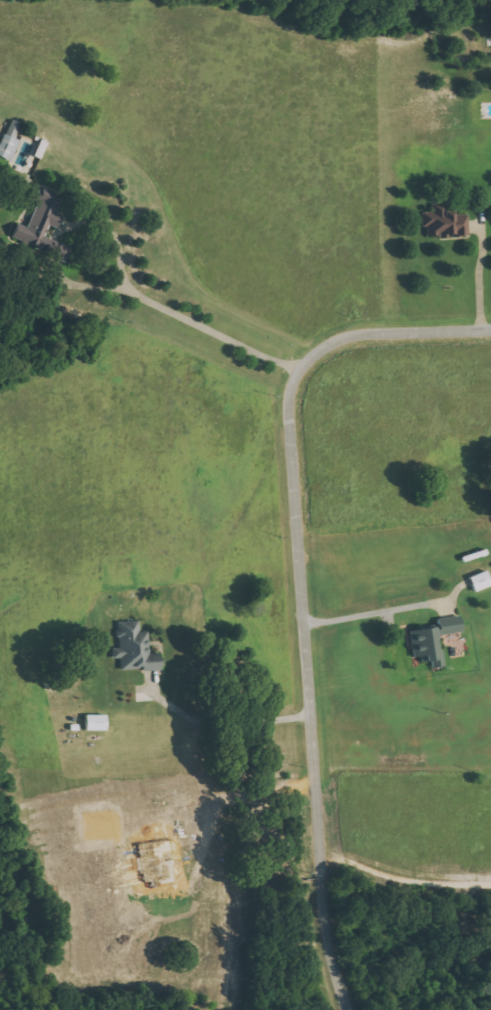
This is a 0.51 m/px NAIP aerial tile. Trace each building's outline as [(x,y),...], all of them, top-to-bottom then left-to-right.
[(21,141),(4,134),(0,143),(0,157),(12,162),(21,141)] [(12,235),(47,250),(61,217),(54,214),(59,202),(36,192),(33,199),(38,201),(27,227),(18,223),(12,235)] [(463,236),(462,212),(448,213),(448,203),(427,204),(429,238),(463,236)] [(410,630),(414,660),(431,658),(432,667),(445,666),(443,649),(438,650),(436,636),(462,632),(460,616),(436,619),(437,626),(410,630)] [(121,670),(161,668),(160,651),(149,652),(148,630),(140,630),(140,620),(118,622),(119,647),(113,647),(113,658),(121,658),(121,670)]
